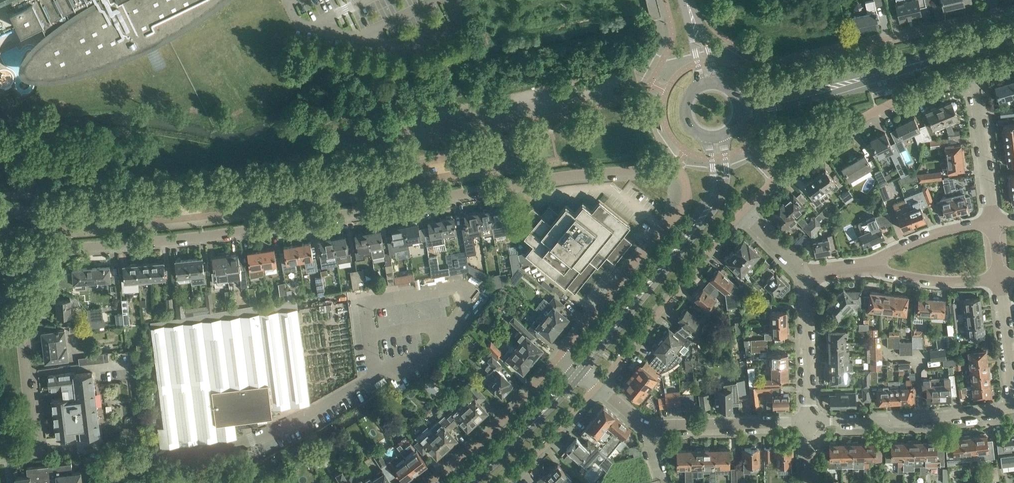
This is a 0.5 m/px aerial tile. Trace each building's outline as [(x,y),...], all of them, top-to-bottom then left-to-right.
[(15,3),(16,5),(11,7),(12,8),(12,9),(20,26),(21,28),(22,30),(40,22),(42,26),(44,31),(46,35),(44,37),(42,38),(41,40),(39,42),(37,44),(35,45),(35,46),(34,47),(34,48),(33,49),(32,50),(31,50),(29,53),(28,55),(26,58),(26,59),(26,60),(25,61),(25,63),(25,64),(25,65),(25,66),(26,67),(26,68),(26,69),(27,69),(27,70),(28,71),(29,72),(30,72),(31,73),(33,73),(34,74),(36,74),(38,74),(40,75),(42,75),(44,75),(46,75),(48,75),(51,75),(53,74),(55,74),(58,74),(60,73),(63,73),(66,72),(69,71),(72,71),(75,70),(77,69),(82,68),(86,67),(91,66),(95,64),(99,63),(104,61),(106,61),(108,60),(110,59),(113,58),(115,57),(117,57),(120,55),(123,54),(127,52),(129,52),(131,51),(133,50),(134,49),(135,49),(136,48),(137,48),(159,37),(161,36),(162,36),(163,35),(166,33),(169,32),(172,30),(175,28),(178,27),(180,26),(182,24),(184,23),(186,22),(188,21),(190,19),(192,18),(194,17),(196,16),(198,14),(200,13),(202,12),(204,11),(205,9),(207,8),(208,8),(209,6),(211,5),(213,4),(215,2),(217,0),(218,0),(14,0),(15,3)] [(875,5),(874,0),(872,0),(865,1),(868,13),(853,16),(856,31),(879,26),(876,15),(878,15),(878,13),(877,13),(875,5)] [(897,3),(896,3),(899,18),(900,18),(901,21),(908,19),(907,16),(912,15),(921,13),(920,7),(926,6),(926,5),(932,4),(931,0),(911,0),(905,1),(905,0),(896,0),(897,3)] [(34,79),(0,79),(0,90),(34,90),(34,79)] [(995,86),(997,95),(996,95),(997,100),(998,99),(999,100),(1013,96),(1013,80),(995,86)] [(951,101),(938,107),(946,125),(959,120),(955,110),(955,109),(956,107),(957,105),(956,103),(954,102),(951,102),(951,101)] [(931,122),(925,124),(930,134),(935,132),(934,130),(946,125),(938,107),(936,107),(936,106),(931,108),(931,109),(926,111),(931,122)] [(999,109),(1000,116),(1013,115),(1013,107),(999,109)] [(914,117),(896,126),(897,128),(899,132),(901,138),(913,133),(918,144),(923,141),(924,141),(932,140),(931,138),(930,134),(925,124),(919,127),(914,117)] [(1002,131),(1003,137),(1004,137),(1004,139),(1013,138),(1013,123),(1003,125),(1004,131),(1002,131)] [(871,141),(865,143),(874,156),(875,158),(878,156),(886,153),(887,156),(891,154),(901,176),(909,172),(899,150),(895,141),(890,144),(885,132),(870,139),(871,141)] [(945,151),(946,158),(964,156),(963,148),(961,148),(961,144),(954,145),(954,143),(947,144),(947,138),(929,141),(930,148),(939,147),(940,152),(945,151)] [(1004,139),(1005,143),(1004,143),(1004,149),(1006,149),(1006,151),(1013,150),(1013,138),(1004,139)] [(1006,151),(1006,152),(1005,152),(1005,158),(1007,158),(1008,164),(1013,163),(1013,150),(1006,151)] [(843,168),(850,179),(871,166),(865,155),(858,159),(856,156),(849,160),(851,163),(843,168)] [(965,164),(964,156),(946,158),(947,166),(942,167),(943,173),(957,171),(957,170),(964,169),(963,164),(965,164)] [(825,169),(815,176),(826,192),(832,187),(834,190),(838,186),(825,169)] [(875,173),(881,185),(883,184),(887,182),(881,170),(875,173)] [(941,171),(917,174),(919,182),(942,179),(941,171)] [(915,172),(910,174),(912,180),(918,178),(915,172)] [(815,176),(804,184),(817,202),(822,198),(820,196),(826,192),(815,176)] [(941,201),(936,202),(939,215),(944,214),(944,215),(956,213),(952,195),(951,189),(948,178),(943,179),(944,183),(943,183),(946,196),(940,197),(941,200),(941,201)] [(883,184),(881,185),(878,187),(883,200),(889,198),(883,184)] [(955,188),(951,189),(952,195),(956,213),(968,210),(968,208),(972,207),(969,196),(965,197),(965,195),(964,195),(964,192),(963,187),(955,189),(955,188)] [(855,197),(849,188),(840,195),(846,204),(855,197)] [(910,195),(904,197),(905,199),(904,199),(914,226),(921,223),(921,222),(926,220),(920,206),(922,205),(923,207),(928,205),(924,194),(923,192),(922,190),(910,195)] [(930,192),(924,194),(928,205),(934,203),(930,192)] [(783,203),(783,204),(797,220),(804,228),(811,235),(817,230),(827,221),(820,213),(808,224),(800,216),(806,210),(803,206),(802,205),(795,197),(793,195),(787,201),(787,200),(783,203)] [(904,199),(898,202),(893,204),(902,229),(907,227),(907,228),(914,226),(904,199)] [(605,253),(614,261),(630,242),(621,234),(628,225),(600,201),(592,211),(583,203),(575,212),(566,205),(558,214),(549,207),(541,216),(532,208),(524,218),(533,226),(526,235),(535,243),(527,252),(575,291),(605,253)] [(782,202),(772,212),(776,217),(775,217),(786,230),(797,220),(783,204),(783,203),(782,202)] [(502,208),(489,210),(493,232),(494,236),(506,233),(506,230),(502,208)] [(482,211),(477,212),(481,234),(493,232),(489,210),(488,210),(486,209),(483,209),(482,211)] [(824,209),(820,213),(827,221),(831,217),(824,209)] [(859,234),(864,245),(866,244),(867,245),(871,243),(870,242),(884,237),(879,226),(884,224),(885,226),(892,223),(887,211),(858,224),(862,233),(859,234)] [(466,220),(460,221),(464,241),(473,239),(473,236),(481,234),(477,212),(465,214),(466,220)] [(446,218),(441,219),(444,236),(449,235),(449,233),(456,232),(454,216),(452,216),(452,214),(446,216),(446,218)] [(429,227),(424,228),(426,240),(427,245),(433,244),(445,242),(444,236),(441,219),(428,221),(429,227)] [(410,224),(405,225),(408,243),(409,248),(408,243),(421,241),(426,240),(424,228),(419,229),(418,223),(417,223),(416,221),(410,222),(410,224)] [(387,236),(390,253),(390,254),(395,253),(396,259),(410,256),(409,248),(408,243),(405,225),(390,227),(392,235),(392,238),(388,239),(387,236)] [(380,229),(368,232),(371,249),(371,252),(372,258),(385,256),(387,265),(385,265),(387,276),(388,283),(395,282),(394,275),(390,254),(390,253),(385,254),(380,229)] [(817,230),(811,235),(815,254),(836,250),(833,234),(827,235),(828,238),(819,240),(817,230)] [(356,236),(352,237),(354,247),(356,247),(357,251),(355,252),(356,256),(365,255),(365,253),(371,252),(371,249),(368,232),(355,234),(356,236)] [(345,235),(333,238),(336,256),(337,262),(352,260),(351,253),(348,253),(345,235)] [(322,250),(319,250),(322,267),(328,266),(337,264),(337,262),(336,256),(333,238),(320,240),(322,250)] [(473,239),(464,241),(466,251),(467,255),(476,253),(473,239)] [(735,250),(750,263),(759,254),(744,240),(739,245),(737,245),(735,247),(735,249),(735,250)] [(310,242),(302,243),(302,244),(297,245),(300,261),(305,260),(307,270),(318,268),(316,258),(313,258),(310,242)] [(295,261),(300,261),(297,245),(293,246),(293,245),(284,246),(285,251),(280,252),(284,271),(297,269),(295,261)] [(261,250),(264,267),(277,265),(274,248),(261,250)] [(264,267),(261,250),(248,252),(251,268),(249,268),(250,277),(265,275),(264,267)] [(736,278),(737,280),(739,289),(747,287),(750,284),(750,283),(752,281),(744,269),(750,263),(735,250),(730,255),(728,255),(726,258),(726,260),(738,271),(735,274),(738,276),(736,278)] [(447,254),(446,254),(447,262),(448,262),(450,273),(469,270),(468,263),(467,255),(466,251),(447,254)] [(238,253),(225,255),(229,280),(241,279),(242,287),(247,286),(244,258),(239,258),(238,253)] [(520,265),(518,253),(509,255),(513,273),(520,265)] [(215,271),(212,272),(213,282),(229,280),(225,255),(213,256),(215,271)] [(429,257),(432,276),(440,274),(437,256),(429,257)] [(202,257),(189,259),(191,275),(191,281),(192,283),(205,281),(202,257)] [(191,281),(191,275),(189,259),(176,260),(177,276),(178,276),(178,281),(179,281),(180,282),(191,281)] [(761,274),(765,269),(770,264),(765,259),(756,269),(761,274)] [(164,262),(150,263),(152,279),(165,277),(164,262)] [(150,263),(137,264),(138,280),(139,283),(152,282),(152,279),(150,263)] [(476,267),(468,263),(469,270),(469,271),(477,275),(476,267)] [(125,280),(122,280),(123,292),(139,291),(139,283),(138,280),(137,264),(124,265),(125,280)] [(73,272),(65,273),(57,287),(83,285),(82,282),(87,282),(87,283),(111,282),(110,266),(73,268),(73,272)] [(363,269),(357,270),(359,281),(359,284),(360,286),(360,288),(366,287),(364,280),(365,279),(363,269)] [(738,285),(735,285),(733,284),(734,282),(719,269),(717,271),(716,271),(714,273),(714,274),(710,280),(716,285),(722,290),(725,293),(727,306),(741,305),(739,289),(738,285)] [(765,291),(768,288),(774,294),(775,292),(778,294),(782,294),(788,288),(789,283),(781,276),(780,277),(776,273),(775,275),(773,273),(774,272),(773,271),(770,274),(765,269),(761,274),(752,283),(758,289),(761,286),(765,291)] [(359,281),(357,270),(350,271),(353,287),(360,286),(359,284),(359,281)] [(502,283),(500,273),(500,272),(489,274),(491,282),(494,284),(502,283)] [(325,293),(322,276),(315,277),(318,294),(325,293)] [(280,294),(287,293),(286,290),(285,282),(278,283),(280,294)] [(722,290),(716,285),(709,293),(703,288),(699,293),(698,292),(695,296),(696,297),(694,298),(698,301),(694,306),(706,316),(719,301),(715,298),(722,290)] [(257,304),(255,287),(248,288),(250,299),(250,305),(250,306),(257,304)] [(839,291),(834,297),(847,309),(850,312),(855,307),(856,308),(861,308),(861,291),(846,291),(843,288),(840,292),(839,291)] [(869,296),(863,295),(864,304),(868,305),(868,309),(881,311),(883,293),(870,291),(869,296)] [(883,293),(881,311),(887,311),(887,317),(892,318),(893,312),(895,294),(889,294),(889,292),(885,291),(885,293),(883,293)] [(211,293),(205,293),(207,306),(207,307),(208,312),(214,312),(213,305),(211,293)] [(72,294),(72,297),(72,298),(56,299),(58,316),(72,315),(72,306),(74,304),(77,304),(81,304),(78,298),(72,294)] [(906,313),(908,296),(895,294),(893,312),(906,313)] [(541,312),(561,329),(566,322),(564,321),(567,317),(559,310),(564,304),(554,296),(550,302),(546,299),(543,303),(542,303),(537,308),(536,307),(536,308),(541,312)] [(175,297),(176,315),(185,314),(185,305),(182,306),(181,297),(175,297)] [(838,319),(847,309),(834,297),(828,303),(829,304),(826,307),(828,310),(828,322),(838,322),(838,319)] [(914,315),(913,322),(922,322),(923,315),(930,316),(932,298),(918,297),(918,303),(914,303),(914,315)] [(933,298),(932,298),(930,316),(944,317),(945,299),(937,298),(937,297),(933,297),(933,298)] [(961,299),(963,311),(981,309),(980,304),(981,304),(981,299),(980,299),(979,297),(963,299),(961,299)] [(250,306),(150,322),(166,446),(237,436),(235,421),(273,416),(271,408),(310,403),(297,298),(257,304),(250,306)] [(788,323),(788,315),(786,315),(786,311),(770,311),(770,304),(759,304),(759,310),(765,310),(765,316),(771,316),(771,323),(788,323)] [(86,310),(88,322),(101,320),(100,308),(86,310)] [(677,328),(684,333),(692,340),(697,335),(696,334),(700,321),(699,320),(700,319),(699,318),(701,316),(694,311),(692,313),(686,308),(685,309),(684,309),(681,312),(682,313),(678,318),(682,321),(677,328)] [(981,309),(963,311),(964,326),(983,324),(982,319),(983,319),(983,314),(981,314),(981,309)] [(561,329),(541,312),(528,329),(537,336),(542,330),(551,337),(554,334),(556,335),(561,329)] [(512,314),(508,319),(519,329),(521,330),(525,326),(512,314)] [(764,323),(764,337),(771,337),(771,335),(787,335),(787,331),(788,331),(788,323),(771,323),(764,323)] [(983,329),(983,324),(964,326),(966,338),(968,338),(984,336),(984,334),(985,334),(984,329),(983,329)] [(869,328),(869,329),(869,337),(877,336),(877,327),(869,328)] [(692,340),(684,333),(677,328),(673,333),(669,329),(668,330),(665,330),(663,333),(664,335),(660,339),(679,355),(680,355),(683,351),(684,353),(689,347),(687,346),(692,340)] [(519,329),(515,335),(518,337),(521,340),(516,346),(534,361),(539,355),(537,354),(542,348),(533,341),(523,332),(521,330),(519,329)] [(829,335),(827,335),(827,342),(845,342),(845,335),(852,335),(852,330),(845,330),(845,329),(829,330),(829,335)] [(57,331),(42,333),(46,362),(68,359),(64,330),(59,331),(59,330),(57,331)] [(653,357),(649,362),(651,365),(661,372),(665,371),(668,369),(672,367),(675,364),(679,361),(680,360),(682,357),(680,355),(679,355),(660,339),(657,344),(654,343),(652,346),(653,348),(652,349),(656,353),(653,357)] [(899,354),(912,354),(912,348),(912,341),(899,342),(899,347),(899,354)] [(829,350),(829,356),(848,355),(848,349),(845,349),(845,342),(827,342),(827,350),(829,350)] [(493,343),(488,347),(492,351),(498,358),(502,353),(493,343)] [(529,367),(534,361),(516,346),(513,344),(504,355),(523,371),(527,366),(529,367)] [(931,361),(943,360),(941,348),(938,348),(929,350),(931,361)] [(968,351),(969,363),(987,361),(986,349),(979,350),(979,349),(971,349),(971,351),(968,351)] [(489,372),(483,378),(489,384),(489,385),(490,386),(490,388),(492,390),(494,390),(501,396),(503,393),(504,395),(508,390),(507,389),(512,384),(497,369),(501,364),(496,360),(498,358),(492,351),(489,353),(492,356),(488,360),(490,363),(485,368),(489,372)] [(104,361),(103,353),(92,354),(93,362),(104,361)] [(787,353),(766,353),(766,365),(788,365),(787,353)] [(829,362),(827,362),(827,370),(846,369),(853,369),(852,361),(848,362),(848,357),(848,355),(829,356),(829,357),(829,362)] [(691,358),(684,359),(685,369),(692,368),(691,358)] [(869,359),(869,361),(870,364),(870,370),(877,370),(880,370),(880,364),(882,364),(882,359),(869,359)] [(635,371),(631,375),(650,391),(654,386),(651,384),(658,375),(660,377),(661,376),(661,372),(651,365),(649,362),(647,361),(642,366),(640,364),(639,365),(637,366),(635,369),(635,371)] [(988,366),(987,361),(969,363),(971,374),(990,372),(989,366),(988,366)] [(772,372),(772,379),(753,379),(753,378),(749,379),(749,386),(750,386),(781,386),(781,379),(788,379),(788,365),(766,365),(766,366),(768,366),(768,372),(772,372)] [(846,376),(846,369),(827,370),(828,378),(830,378),(830,382),(846,382),(846,381),(853,381),(853,376),(846,376)] [(59,388),(60,398),(53,398),(57,437),(75,435),(74,428),(80,427),(82,436),(100,434),(92,372),(75,374),(74,372),(48,375),(49,389),(59,388)] [(990,372),(971,374),(972,385),(990,383),(989,378),(991,378),(990,372)] [(892,374),(887,375),(887,381),(888,381),(889,402),(900,402),(900,387),(899,382),(893,382),(892,374)] [(938,377),(938,378),(939,401),(945,401),(945,399),(951,398),(951,395),(956,395),(955,374),(950,374),(950,376),(938,377)] [(623,385),(622,386),(643,403),(651,392),(650,391),(631,375),(627,380),(625,380),(623,383),(623,385)] [(939,401),(938,378),(921,379),(922,390),(927,390),(927,400),(933,399),(933,401),(939,401)] [(906,386),(900,387),(900,402),(914,401),(913,386),(911,386),(911,379),(905,380),(906,386)] [(471,393),(462,402),(479,421),(484,415),(483,414),(487,411),(479,402),(485,396),(470,380),(465,385),(471,393)] [(739,402),(737,380),(736,380),(736,381),(723,382),(723,388),(716,389),(716,400),(716,401),(716,409),(731,408),(731,402),(738,401),(739,402)] [(877,397),(875,397),(875,398),(875,403),(889,402),(888,381),(887,381),(883,381),(877,381),(877,388),(876,388),(877,397)] [(990,383),(972,385),(963,386),(958,387),(959,397),(964,397),(964,391),(973,390),(973,397),(977,397),(977,398),(985,397),(985,396),(991,395),(990,383)] [(781,390),(781,386),(750,386),(752,407),(759,407),(757,390),(766,390),(767,407),(789,406),(788,393),(783,394),(783,390),(781,390)] [(667,392),(665,393),(665,397),(667,407),(668,412),(682,411),(681,405),(679,391),(667,392)] [(830,403),(831,403),(831,405),(838,405),(838,406),(847,406),(847,405),(855,404),(855,399),(858,399),(858,392),(837,393),(837,394),(830,394),(830,396),(828,397),(828,402),(830,403)] [(681,405),(682,411),(688,410),(688,412),(692,411),(692,410),(695,410),(693,393),(680,394),(681,405)] [(708,393),(698,394),(700,409),(710,408),(708,393)] [(665,397),(658,398),(660,408),(667,407),(665,397)] [(446,416),(454,424),(460,419),(468,428),(471,424),(473,426),(479,421),(462,402),(446,416)] [(604,406),(581,434),(588,439),(600,449),(607,455),(608,456),(616,446),(620,450),(627,442),(622,439),(631,428),(619,419),(615,415),(604,406)] [(442,420),(431,430),(448,448),(454,443),(452,442),(456,438),(448,430),(454,424),(446,416),(440,408),(437,411),(439,413),(437,415),(442,420)] [(420,440),(415,444),(423,452),(429,447),(431,449),(437,455),(441,452),(442,454),(448,448),(431,430),(428,427),(417,437),(420,440)] [(1013,446),(1013,431),(1003,433),(1004,438),(996,439),(998,456),(1000,455),(1002,466),(1013,465),(1013,453),(1012,454),(1011,446),(1013,446)] [(975,436),(977,458),(977,460),(994,458),(993,447),(988,448),(986,435),(985,435),(985,433),(980,434),(980,435),(975,436)] [(969,435),(963,436),(966,460),(977,458),(975,436),(969,437),(969,435)] [(952,439),(953,445),(946,446),(948,465),(956,464),(955,462),(966,461),(966,460),(963,436),(958,436),(958,438),(952,439)] [(576,438),(567,449),(579,460),(585,465),(597,452),(600,449),(588,439),(583,444),(576,438)] [(908,442),(903,442),(903,466),(903,469),(914,469),(914,465),(913,440),(908,441),(908,442)] [(919,440),(913,440),(914,465),(920,465),(920,475),(926,475),(925,442),(919,442),(919,440)] [(926,475),(926,465),(944,465),(944,447),(936,447),(936,441),(935,441),(935,440),(931,440),(931,442),(925,442),(926,475)] [(869,443),(863,443),(864,466),(869,466),(869,458),(874,458),(874,461),(881,461),(881,449),(875,449),(875,443),(874,443),(874,441),(869,441),(869,443)] [(891,449),(885,449),(885,461),(898,461),(898,466),(898,473),(903,473),(903,469),(903,466),(903,442),(897,442),(897,441),(892,441),(892,442),(891,443),(891,449)] [(828,467),(841,467),(841,444),(835,444),(835,442),(830,442),(830,444),(829,444),(830,450),(825,450),(825,458),(827,458),(828,467)] [(853,467),(853,466),(852,442),(846,442),(846,444),(841,444),(841,467),(853,467)] [(864,467),(864,466),(863,443),(858,443),(858,442),(852,442),(853,466),(859,466),(859,467),(864,467)] [(417,474),(428,465),(416,450),(416,451),(410,443),(404,448),(400,444),(397,446),(400,451),(417,474)] [(641,449),(639,444),(627,448),(629,453),(641,449)] [(792,479),(791,463),(790,463),(790,454),(791,454),(791,447),(780,447),(780,445),(773,445),(773,447),(771,447),(764,447),(764,460),(771,460),(771,458),(778,458),(778,464),(778,472),(790,472),(790,479),(792,479)] [(736,467),(736,468),(737,482),(744,482),(744,470),(758,470),(758,448),(756,448),(755,446),(752,446),(751,448),(744,448),(744,452),(743,452),(743,467),(736,467)] [(691,449),(692,473),(692,477),(703,476),(703,472),(704,472),(703,449),(702,449),(702,448),(696,448),(696,449),(691,449)] [(711,472),(711,474),(710,474),(710,481),(716,480),(716,473),(715,467),(715,449),(709,449),(709,448),(704,448),(704,449),(703,449),(704,472),(711,472)] [(715,449),(715,467),(716,473),(729,472),(729,466),(729,456),(731,456),(731,450),(729,450),(729,448),(715,449)] [(692,473),(691,449),(677,450),(677,468),(685,468),(686,482),(692,482),(692,477),(692,473)] [(319,456),(324,465),(335,459),(330,450),(319,456)] [(387,461),(385,462),(386,463),(388,466),(395,476),(400,473),(405,480),(410,476),(412,477),(417,474),(400,451),(396,454),(387,461)] [(379,454),(374,458),(380,467),(381,467),(385,464),(385,463),(379,454)] [(604,458),(609,463),(604,469),(607,471),(609,468),(613,460),(609,456),(608,456),(607,455),(604,458)] [(28,475),(16,477),(17,482),(82,482),(80,471),(72,472),(71,462),(58,464),(58,463),(27,467),(28,475)] [(537,479),(540,482),(563,482),(570,476),(558,464),(546,476),(544,478),(542,476),(537,479)] [(991,478),(999,477),(998,465),(990,466),(991,478)] [(379,476),(372,480),(374,482),(391,482),(382,469),(377,473),(379,476)] [(336,476),(340,482),(349,482),(343,472),(336,476)] [(346,477),(349,482),(374,482),(372,480),(370,477),(363,482),(361,479),(356,482),(351,473),(346,477)]
